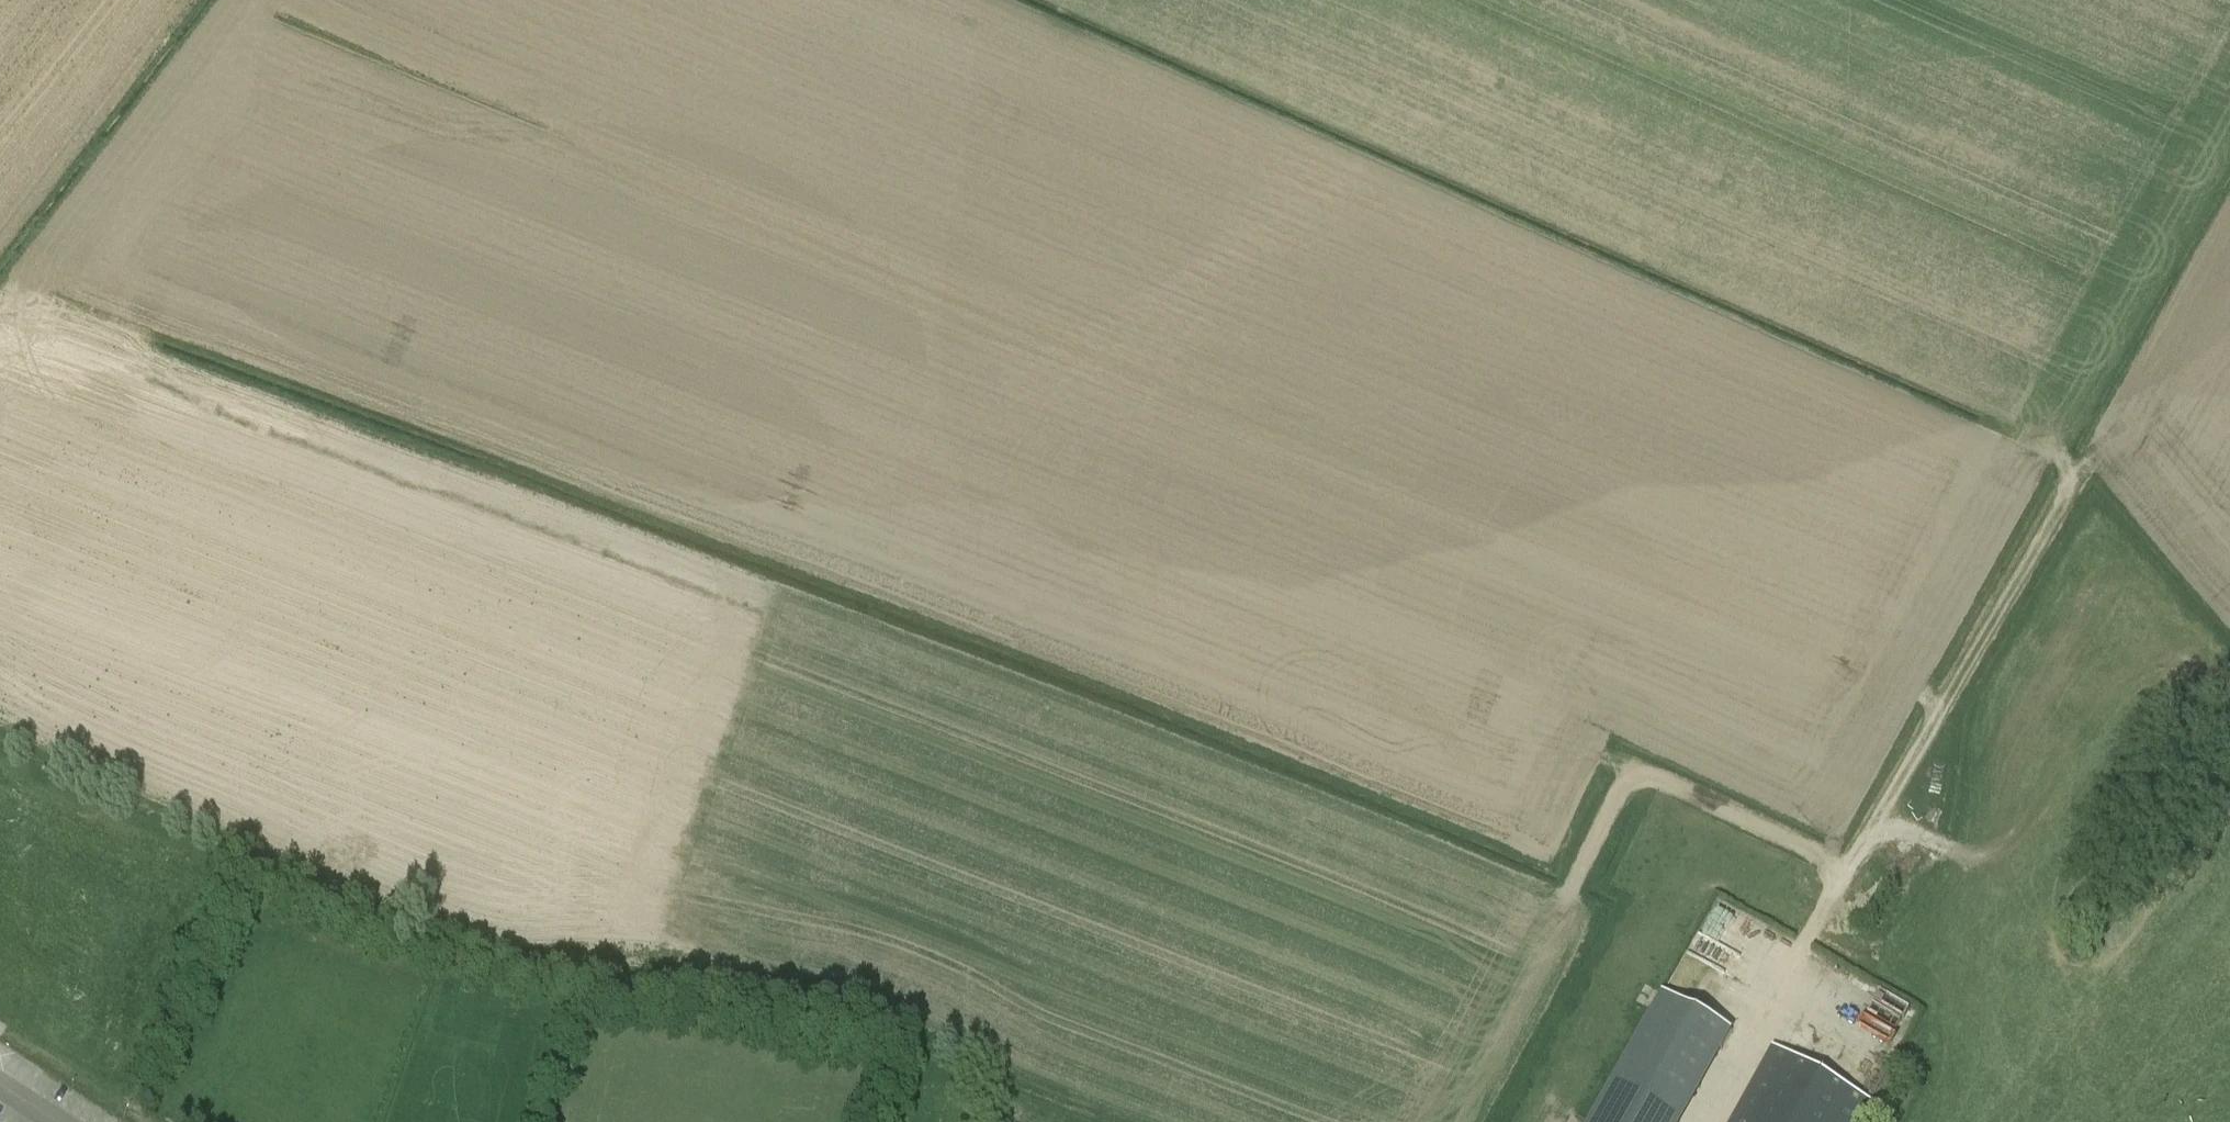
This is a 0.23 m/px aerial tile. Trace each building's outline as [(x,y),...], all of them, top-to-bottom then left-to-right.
[(1734,1030),(1665,990),(1589,1121),(1682,1121),(1734,1030)] [(1873,1102),(1771,1045),(1728,1121),(1862,1121),(1873,1102)]
